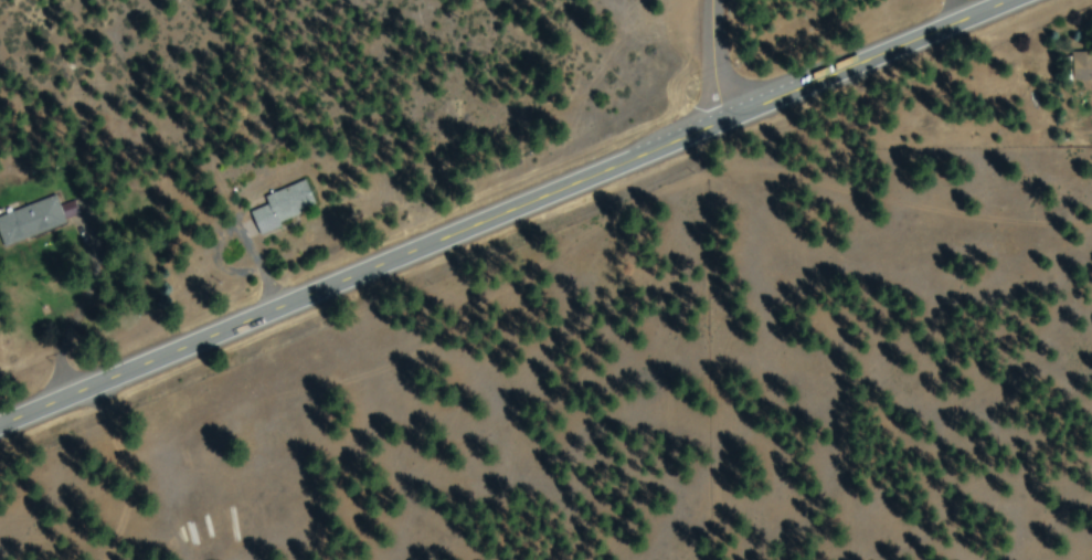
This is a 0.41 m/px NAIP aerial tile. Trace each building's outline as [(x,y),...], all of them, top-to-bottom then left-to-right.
[(1073,54),(1073,81),(1091,81),(1091,54),(1073,54)] [(264,197),(267,206),(250,212),(257,232),(317,210),(306,182),(264,197)] [(3,248),(68,226),(58,197),(0,217),(0,239),(3,248)]
